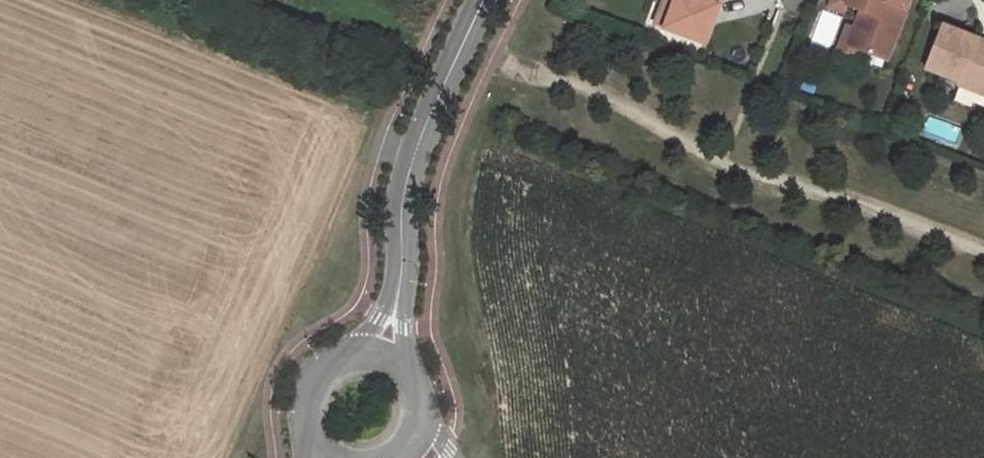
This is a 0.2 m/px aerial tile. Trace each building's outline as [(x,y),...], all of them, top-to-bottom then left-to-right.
[(650,29),(659,33),(671,0),(661,0),(650,29)] [(659,33),(699,47),(716,0),(671,0),(659,33)] [(852,53),(882,65),(902,13),(901,12),(906,0),(845,0),(845,1),(842,0),(829,0),(825,10),(839,15),(841,9),(855,14),(847,34),(858,39),(852,53)] [(939,29),(922,72),(956,85),(955,87),(983,99),(983,53),(971,48),(973,42),(939,29)] [(858,39),(847,34),(842,49),(852,53),(858,39)] [(973,42),(971,48),(983,53),(983,46),(973,42)]
